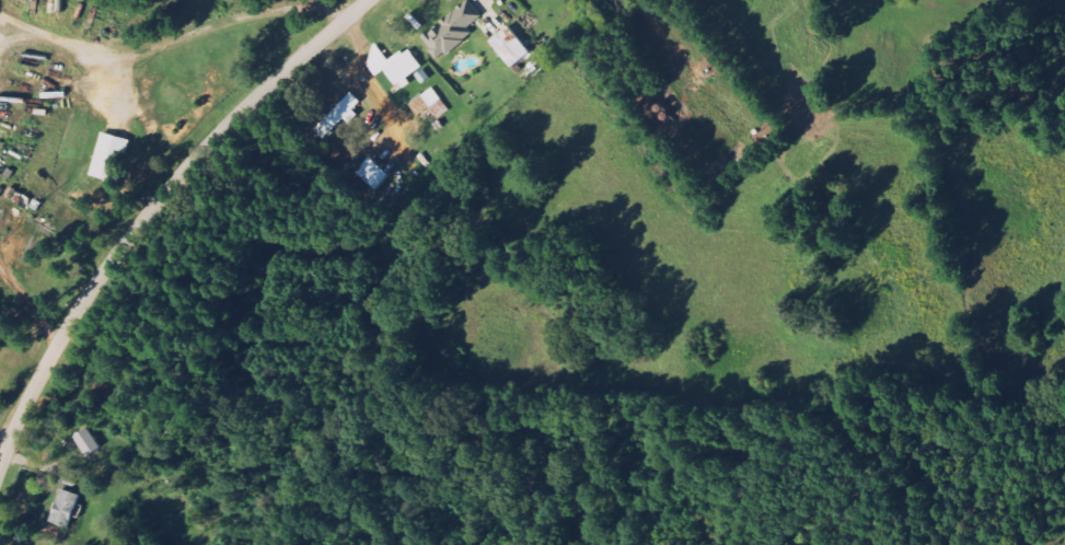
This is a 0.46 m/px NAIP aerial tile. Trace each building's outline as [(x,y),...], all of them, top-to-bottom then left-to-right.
[(470,28),(484,15),(470,0),(467,0),(423,39),(442,60),(473,32),(470,28)] [(513,69),(533,53),(511,26),(491,42),(513,69)] [(386,65),(399,86),(425,71),(412,50),(386,65)] [(440,120),(452,110),(434,87),(411,105),(421,116),(431,108),(440,120)] [(350,124),(359,115),(354,110),(362,102),(352,93),(314,130),(323,139),(345,119),(350,124)] [(128,139),(103,133),(92,176),(117,183),(128,139)] [(376,191),(390,176),(370,158),(356,173),(376,191)] [(101,449),(91,427),(75,435),(85,456),(101,449)] [(51,520),(71,527),(82,495),(62,488),(51,520)]
